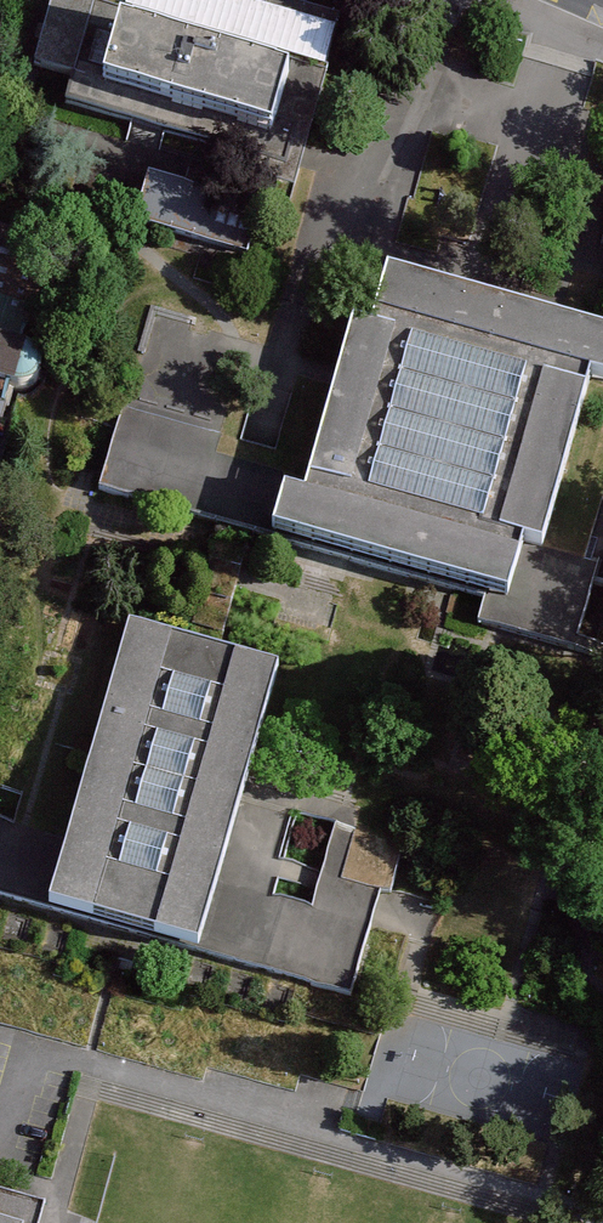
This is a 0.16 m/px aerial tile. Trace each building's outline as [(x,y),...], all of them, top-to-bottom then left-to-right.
[(267,0),(57,0),(36,72),(77,84),(70,110),(166,138),(161,155),(195,164),(298,194),(348,24),(267,0)] [(187,191),(150,180),(136,227),(248,259),(261,212),(187,191)] [(15,390),(23,392),(33,393),(39,390),(45,385),(48,379),(49,369),(46,361),(42,355),(34,351),(26,348),(56,242),(0,226),(0,443),(15,390)] [(390,264),(374,322),(353,316),(308,475),(304,488),(285,483),(271,533),(487,594),(479,622),(506,629),(578,650),(602,564),(545,547),(593,379),(602,381),(602,323),(602,322),(390,264)] [(220,519),(243,438),(127,405),(109,468),(104,486),(220,519)] [(236,523),(220,519),(185,643),(201,647),(219,653),(255,528),(236,523)] [(250,778),(281,670),(219,653),(201,647),(185,643),(129,627),(68,840),(48,910),(80,919),(200,953),(220,883),(250,778)] [(0,820),(0,896),(48,910),(68,840),(25,828),(0,820)] [(358,829),(343,881),(383,892),(384,892),(393,895),(408,843),(358,829)] [(353,997),(373,927),(313,910),(272,898),(220,883),(200,953),(353,997)] [(46,1204),(15,1196),(21,1173),(0,1168),(0,1222),(41,1222),(46,1204)]
